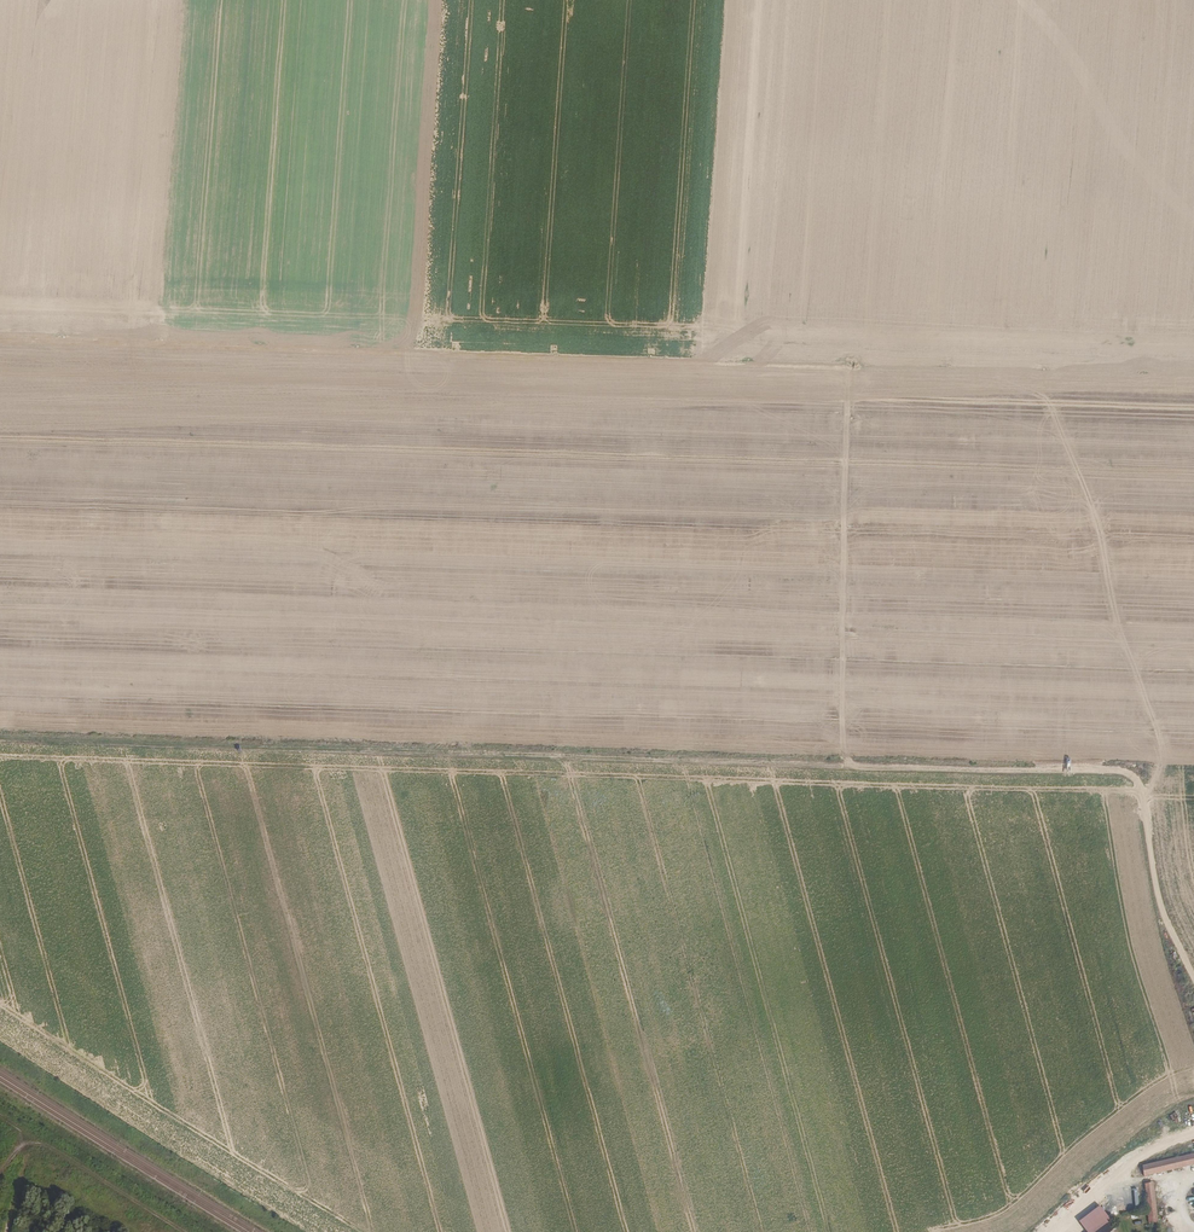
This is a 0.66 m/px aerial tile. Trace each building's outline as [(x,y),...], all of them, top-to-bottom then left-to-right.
[(1155,1170),(1141,1173),(1142,1185),(1193,1170),(1193,1159),(1155,1170)] [(1151,1189),(1142,1190),(1144,1206),(1145,1231),(1155,1231),(1151,1189)]
